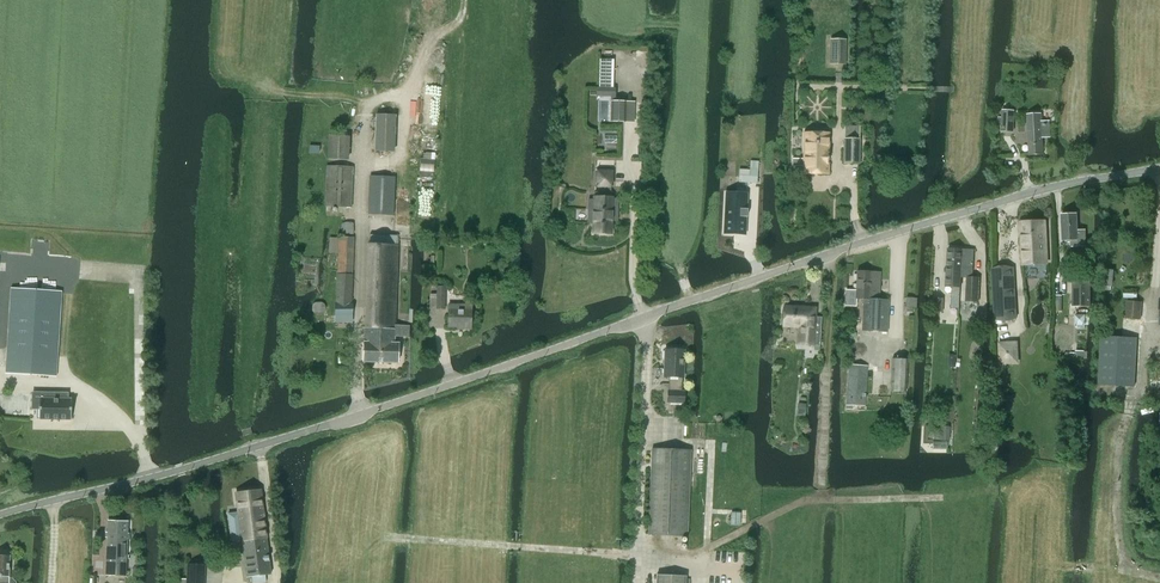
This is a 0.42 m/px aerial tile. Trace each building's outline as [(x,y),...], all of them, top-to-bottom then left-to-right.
[(830,39),(829,63),(845,64),(845,39),(830,39)] [(611,101),(611,122),(626,122),(626,101),(611,101)] [(998,117),(998,126),(1002,126),(1002,131),(1013,132),(1014,118),(1014,111),(1003,111),(1003,117),(998,117)] [(1027,114),(1029,155),(1044,154),(1043,138),(1049,137),(1048,121),(1042,121),(1041,114),(1027,114)] [(804,166),(804,172),(827,173),(828,134),(804,133),(804,158),(793,158),(793,166),(804,166)] [(348,160),(349,136),(329,135),(327,159),(348,160)] [(843,162),(859,163),(859,139),(844,139),(843,162)] [(740,169),(739,182),(757,184),(759,162),(751,162),(750,170),(740,169)] [(352,207),(354,167),(327,165),(325,205),(352,207)] [(370,175),(369,214),(393,215),(394,176),(370,175)] [(588,210),(594,210),(593,233),(611,234),(612,215),(618,215),(618,199),(612,199),(612,198),(612,193),(595,192),(595,198),(594,198),(594,200),(589,200),(588,210)] [(726,199),(725,233),(745,234),(745,217),(747,217),(747,216),(746,216),(746,210),(748,210),(748,209),(746,209),(746,200),(747,194),(746,194),(746,200),(726,199)] [(1077,214),(1061,215),(1063,240),(1075,240),(1075,246),(1086,246),(1085,230),(1078,230),(1077,214)] [(1023,264),(1047,263),(1044,220),(1020,221),(1023,264)] [(368,243),(363,361),(398,363),(399,343),(395,343),(395,336),(411,336),(412,325),(400,324),(395,324),(399,236),(371,235),(370,243),(368,243)] [(331,237),(330,251),(338,252),(336,303),(335,303),(334,314),(353,315),(353,303),(351,303),(355,236),(340,236),(339,237),(331,237)] [(962,263),(961,276),(968,277),(966,300),(978,301),(980,277),(973,277),(974,249),(948,248),(948,259),(957,260),(957,263),(962,263)] [(960,307),(961,276),(962,263),(957,263),(957,260),(948,259),(946,286),(952,286),(951,307),(960,307)] [(995,320),(1017,319),(1014,267),(993,268),(995,320)] [(862,330),(887,332),(889,300),(879,299),(880,273),(858,271),(856,291),(857,291),(857,298),(864,299),(862,330)] [(1104,285),(1112,285),(1113,271),(1105,271),(1104,285)] [(1076,306),(1089,305),(1090,305),(1090,278),(1076,279),(1076,306)] [(445,309),(446,297),(446,286),(438,285),(437,297),(437,309),(445,309)] [(56,376),(61,292),(11,288),(6,373),(56,376)] [(1108,290),(1107,297),(1123,298),(1123,297),(1137,299),(1138,291),(1124,290),(1124,291),(1108,290)] [(943,311),(943,298),(935,298),(934,311),(943,311)] [(471,329),(472,310),(472,299),(466,299),(466,305),(450,304),(449,326),(462,327),(462,329),(471,329)] [(1126,318),(1141,319),(1142,302),(1127,301),(1126,318)] [(820,346),(821,318),(811,317),(811,309),(784,308),(783,325),(800,326),(799,345),(820,346)] [(1098,384),(1134,387),(1137,338),(1101,336),(1098,384)] [(1018,363),(1017,342),(1000,342),(1000,363),(1018,363)] [(683,378),(685,350),(665,349),(664,377),(669,377),(669,391),(668,391),(668,402),(684,403),(685,392),(682,392),(683,378)] [(890,391),(905,392),(906,359),(892,359),(890,391)] [(850,362),(847,392),(853,393),(859,393),(859,398),(865,399),(866,394),(865,394),(867,366),(853,364),(853,363),(850,362)] [(40,418),(71,419),(71,399),(68,399),(68,392),(33,392),(32,408),(40,408),(40,418)] [(651,448),(648,534),(688,536),(691,450),(651,448)] [(266,531),(260,490),(236,493),(239,513),(228,514),(231,535),(241,534),(247,578),(252,577),(253,582),(263,582),(267,582),(266,575),(271,575),(266,531)] [(128,521),(109,520),(106,574),(126,575),(128,521)] [(17,582),(13,579),(9,578),(10,556),(3,556),(4,555),(0,554),(0,582),(17,582)] [(186,582),(205,582),(206,565),(188,564),(186,582)] [(656,582),(686,582),(686,576),(656,575),(656,582)]
